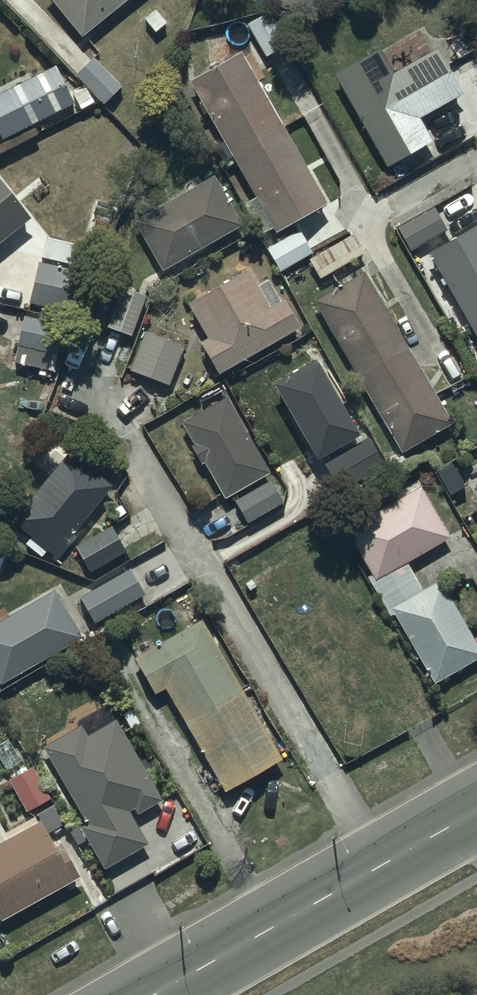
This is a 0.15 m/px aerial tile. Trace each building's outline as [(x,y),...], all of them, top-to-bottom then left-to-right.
[(118,0),(53,0),(67,16),(45,35),(100,98),(119,82),(91,50),(95,46),(82,31),(118,0)] [(378,42),(331,68),(385,160),(430,134),(417,112),(459,88),(434,43),(393,67),(378,42)] [(325,197),(239,45),(187,75),(254,192),(243,199),(260,229),(272,223),(273,226),(325,197)] [(0,96),(0,140),(2,145),(80,108),(83,113),(96,107),(88,90),(72,98),(58,68),(0,96)] [(133,215),(161,265),(239,221),(211,171),(133,215)] [(0,183),(0,251),(33,224),(0,183)] [(433,201),(396,222),(410,245),(446,224),(433,201)] [(426,246),(476,336),(476,219),(426,246)] [(278,267),(310,248),(298,227),(265,246),(278,267)] [(361,249),(349,230),(308,254),(319,273),(361,249)] [(36,256),(27,296),(94,311),(103,272),(36,256)] [(217,369),(297,322),(281,293),(268,301),(245,262),(185,297),(205,331),(198,336),(217,369)] [(363,268),(313,297),(399,447),(450,418),(363,268)] [(130,332),(144,290),(119,280),(104,323),(130,332)] [(17,348),(55,354),(60,324),(22,318),(17,348)] [(167,381),(182,340),(142,326),(127,366),(167,381)] [(319,353),(273,379),(315,455),(361,429),(319,353)] [(268,467),(225,392),(180,417),(192,438),(190,440),(200,459),(202,458),(222,493),(268,467)] [(382,459),(368,434),(323,459),(338,484),(382,459)] [(109,482),(66,447),(11,517),(54,551),(109,482)] [(280,498),(267,476),(233,496),(246,518),(280,498)] [(345,526),(370,569),(365,572),(388,611),(392,608),(433,677),(476,652),(476,643),(437,576),(420,585),(404,559),(448,533),(418,482),(345,526)] [(468,496),(476,512),(476,491),(468,496)] [(110,521),(74,541),(88,567),(124,547),(110,521)] [(147,600),(132,574),(83,602),(99,628),(147,600)] [(79,631),(51,584),(0,615),(0,678),(79,631)] [(280,753),(200,615),(132,654),(153,689),(164,682),(224,785),(280,753)] [(80,719),(41,742),(84,817),(78,820),(103,864),(146,839),(131,811),(160,794),(115,715),(87,731),(80,719)] [(0,740),(0,759),(5,768),(21,758),(7,735),(0,740)] [(32,764),(7,776),(24,807),(48,794),(32,764)] [(78,872),(59,837),(52,841),(46,828),(63,819),(54,802),(4,828),(0,821),(0,914),(78,872)]
